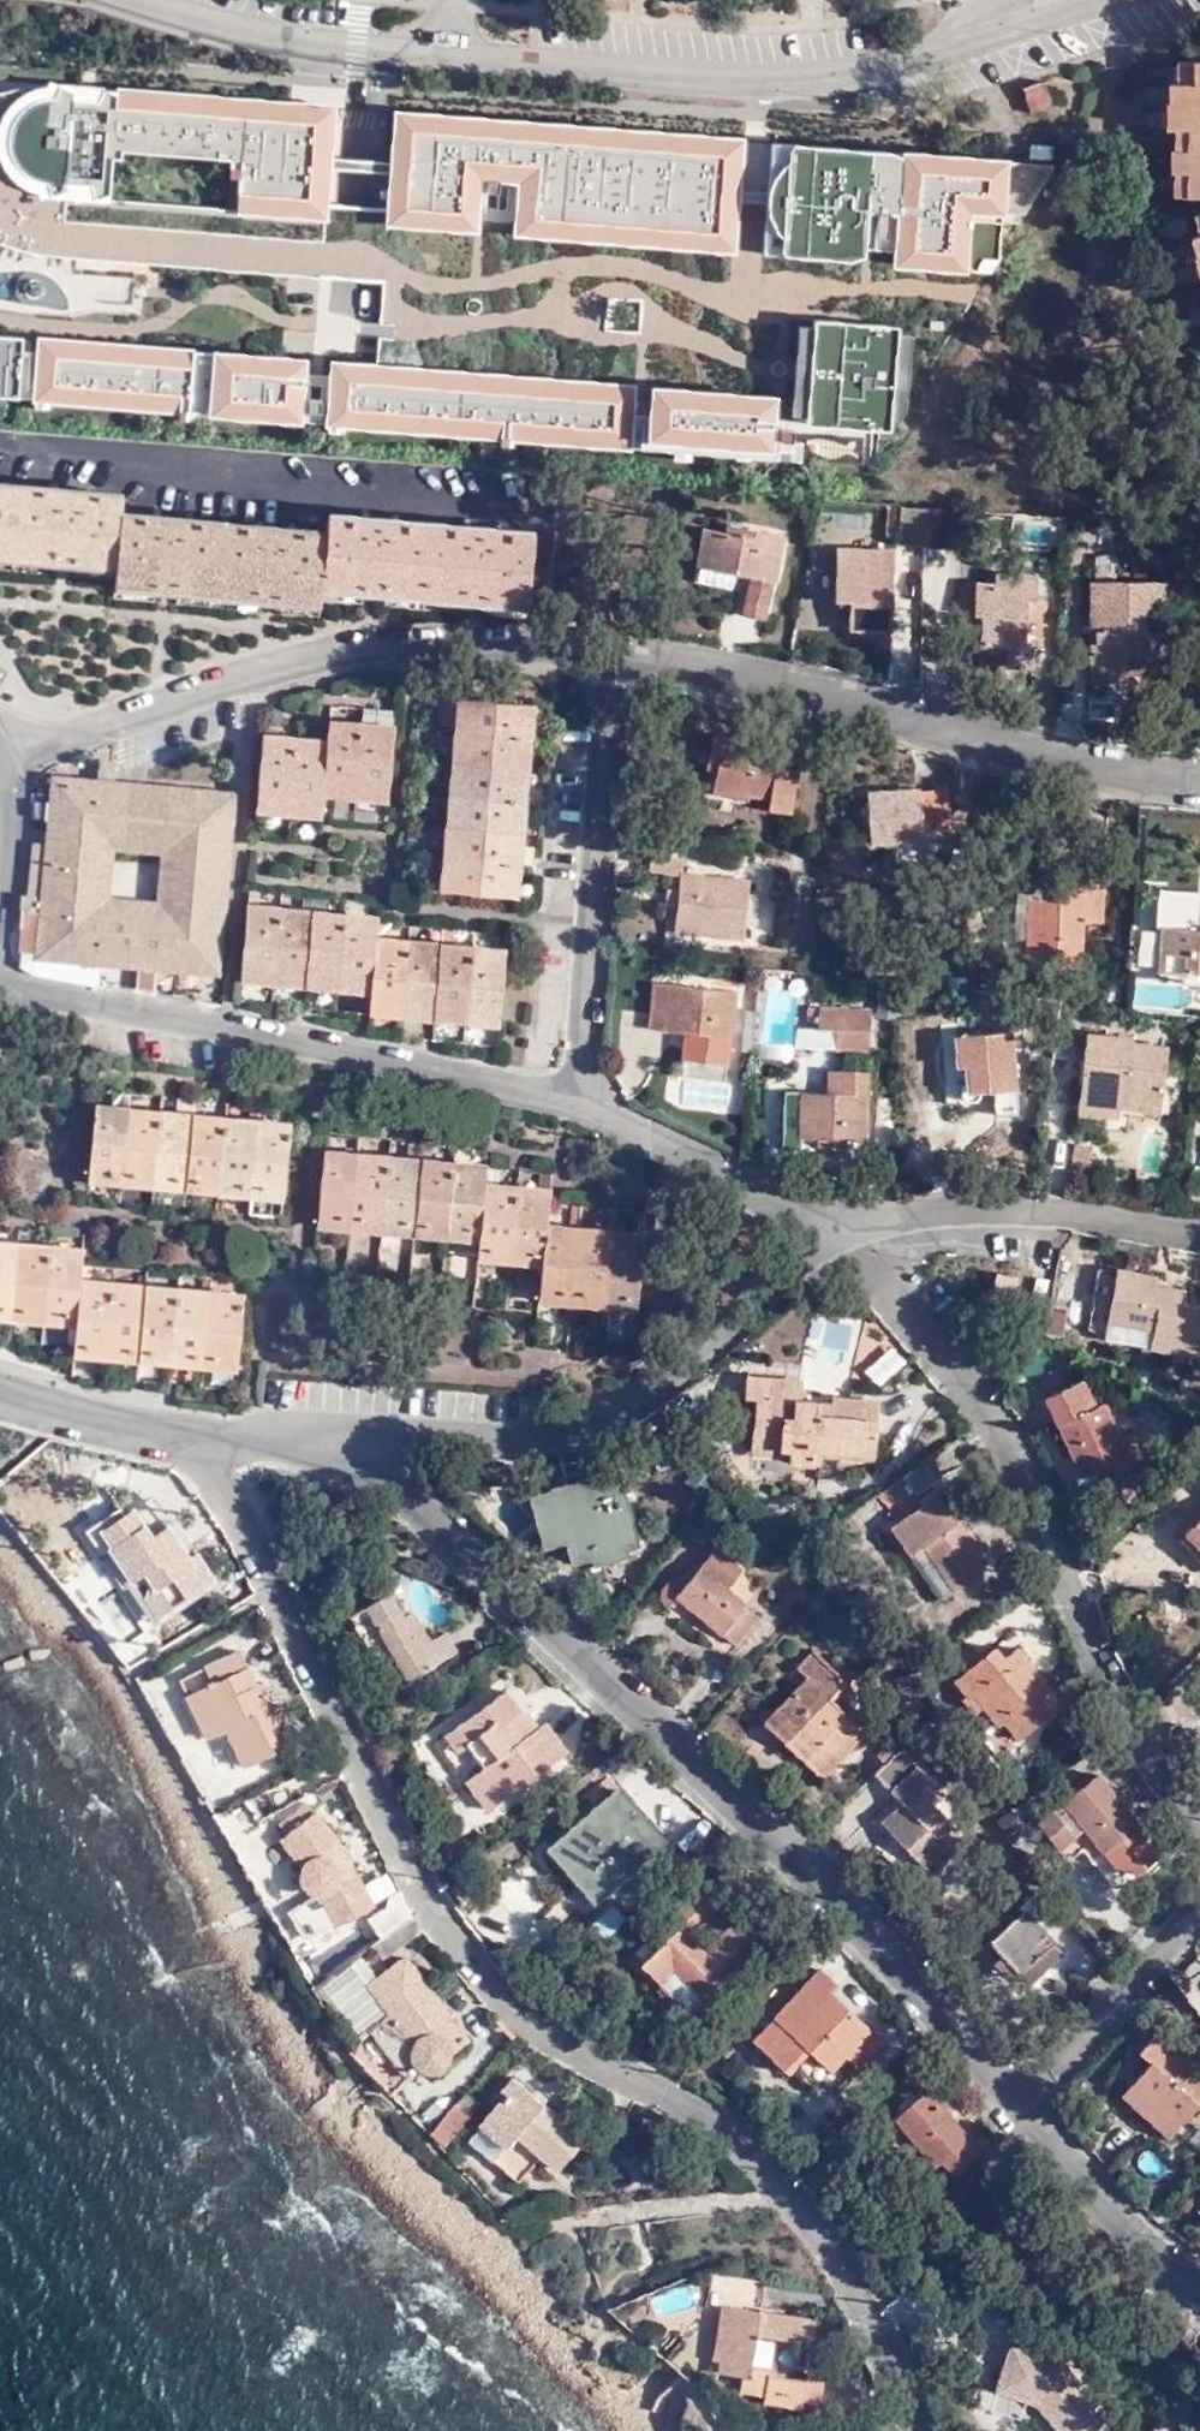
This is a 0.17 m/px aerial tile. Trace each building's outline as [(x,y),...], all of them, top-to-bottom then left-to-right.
[(1047,60),(1030,63),(1038,93),(1054,90),(1047,60)] [(66,195),(326,219),(336,105),(77,84),(66,195)] [(749,133),(396,106),(387,222),(481,228),(484,178),(518,180),(516,234),(739,252),(749,133)] [(1004,157),(768,140),(760,252),(864,258),(866,248),(889,249),(888,268),(963,271),(969,214),(1003,216),(1004,157)] [(896,325),(812,321),(803,422),(887,429),(896,325)] [(0,333),(0,394),(20,395),(25,335),(0,333)] [(195,346),(42,334),(36,399),(805,461),(806,439),(795,438),(796,426),(776,425),(779,393),(651,383),(649,412),(635,411),(638,381),(378,360),(330,356),(329,372),(307,371),(308,355),(214,347),(214,351),(195,349),(195,346)] [(113,554),(110,574),(318,591),(321,575),(529,595),(535,523),(324,503),(323,520),(119,501),(119,481),(0,470),(0,544),(113,554)] [(919,524),(922,492),(895,489),(894,507),(901,509),(901,523),(919,524)] [(947,533),(950,494),(922,492),(919,524),(919,532),(947,533)] [(738,595),(759,599),(767,565),(769,565),(778,520),(723,507),(721,516),(693,511),(685,549),(745,558),(738,595)] [(884,615),(888,538),(833,536),(832,590),(844,591),(844,614),(884,615)] [(893,544),(894,639),(923,639),(922,544),(893,544)] [(987,654),(1025,656),(1026,631),(1021,631),(1023,582),(984,581),(983,592),(972,591),(971,632),(988,632),(987,654)] [(1149,610),(1148,582),(1082,581),(1082,672),(1121,672),(1121,661),(1148,660),(1147,633),(1133,633),(1133,610),(1149,610)] [(567,690),(502,684),(485,877),(551,882),(567,690)] [(388,700),(355,696),(354,708),(387,712),(388,700)] [(248,789),(316,795),(319,773),(380,778),(386,712),(354,708),(322,705),(321,726),(254,721),(248,789)] [(706,779),(754,786),(756,777),(782,779),(790,730),(702,718),(699,744),(711,745),(706,779)] [(77,886),(88,768),(47,765),(38,880),(77,886)] [(209,908),(216,820),(99,812),(102,769),(88,768),(77,886),(38,880),(37,895),(111,902),(109,944),(146,947),(149,905),(209,908)] [(219,779),(102,769),(99,812),(216,820),(219,779)] [(937,830),(931,777),(867,782),(872,834),(937,830)] [(156,831),(151,889),(190,894),(192,834),(156,831)] [(741,863),(672,855),(665,910),(732,920),(741,863)] [(1021,935),(1073,939),(1079,897),(1094,898),(1096,864),(1059,860),(1056,878),(1027,874),(1021,935)] [(1189,897),(1189,886),(1142,884),(1142,893),(1189,897)] [(1186,966),(1186,967),(1199,968),(1199,887),(1189,886),(1189,897),(1142,893),(1140,919),(1144,919),(1142,951),(1185,955),(1186,966)] [(232,961),(363,971),(359,992),(493,1004),(498,936),(368,924),(368,903),(239,891),(232,961)] [(111,902),(37,895),(23,896),(18,949),(31,956),(79,965),(81,942),(109,944),(111,902)] [(206,953),(209,908),(149,905),(146,947),(206,953)] [(1142,964),(1186,966),(1185,955),(1142,951),(1142,964)] [(641,1000),(716,1017),(725,985),(649,967),(641,1000)] [(855,984),(797,981),(795,996),(807,997),(808,1013),(822,1014),(824,1029),(855,1030),(855,984)] [(991,1098),(1012,1097),(1005,1015),(947,1018),(948,1047),(960,1046),(961,1064),(955,1067),(952,1071),(954,1079),(960,1083),(990,1085),(991,1098)] [(1080,1017),(1072,1096),(1112,1100),(1113,1086),(1156,1089),(1162,1032),(1128,1030),(1125,1023),(1080,1017)] [(830,1075),(831,1051),(815,1050),(814,1074),(830,1075)] [(857,1052),(831,1051),(830,1075),(814,1074),(794,1074),(792,1121),(854,1126),(857,1052)] [(853,1139),(854,1126),(792,1121),(794,1074),(780,1074),(779,1133),(853,1139)] [(1123,1101),(1123,1103),(1153,1106),(1156,1089),(1113,1086),(1112,1100),(1123,1101)] [(82,1160),(310,1179),(315,1111),(87,1091),(82,1160)] [(1112,1100),(1072,1096),(1070,1111),(1122,1118),(1123,1103),(1123,1101),(1112,1100)] [(347,1203),(508,1216),(508,1238),(574,1245),(571,1278),(667,1287),(673,1221),(578,1211),(581,1174),(512,1167),(514,1152),(350,1139),(347,1203)] [(230,1344),(236,1277),(76,1263),(78,1237),(0,1230),(0,1302),(74,1309),(72,1332),(230,1344)] [(1113,1329),(1148,1335),(1151,1315),(1105,1309),(1110,1258),(1091,1255),(1083,1307),(1113,1329)] [(1148,1335),(1194,1342),(1199,1298),(1199,1294),(1177,1290),(1177,1279),(1148,1276),(1150,1265),(1110,1258),(1105,1309),(1151,1315),(1148,1335)] [(987,1282),(1007,1285),(1010,1263),(990,1260),(987,1282)] [(536,1305),(539,1267),(512,1265),(509,1303),(536,1305)] [(1199,1294),(1199,1274),(1150,1265),(1148,1276),(1177,1279),(1177,1290),(1199,1294)] [(1018,1322),(1035,1323),(1037,1304),(1020,1302),(1018,1322)] [(803,1338),(801,1372),(850,1375),(854,1318),(823,1316),(821,1340),(803,1338)] [(784,1451),(811,1452),(812,1438),(870,1441),(873,1389),(825,1385),(825,1399),(813,1397),(814,1391),(796,1389),(796,1370),(738,1367),(737,1388),(749,1388),(746,1441),(775,1442),(775,1437),(784,1437),(784,1451)] [(1078,1400),(1060,1370),(1027,1387),(1074,1468),(1104,1451),(1110,1459),(1136,1443),(1123,1419),(1109,1427),(1091,1394),(1078,1400)] [(926,1445),(901,1462),(877,1479),(876,1479),(898,1512),(886,1520),(903,1545),(923,1530),(953,1573),(983,1552),(927,1473),(939,1464),(926,1445)] [(567,1542),(573,1563),(593,1557),(595,1566),(630,1556),(628,1549),(641,1546),(620,1470),(529,1495),(543,1548),(567,1542)] [(128,1522),(104,1540),(151,1609),(206,1572),(147,1488),(117,1507),(118,1509),(128,1522)] [(94,1526),(104,1540),(128,1522),(118,1509),(94,1526)] [(1184,1523),(1199,1541),(1199,1510),(1184,1523)] [(659,1589),(725,1631),(746,1600),(713,1575),(725,1556),(696,1540),(659,1589)] [(595,1566),(593,1557),(573,1563),(575,1571),(595,1566)] [(408,1681),(457,1652),(445,1631),(431,1640),(413,1610),(404,1616),(390,1593),(366,1608),(408,1681)] [(977,1652),(969,1643),(939,1664),(953,1679),(959,1677),(1006,1731),(1053,1694),(1003,1632),(977,1652)] [(799,1665),(757,1708),(815,1767),(860,1723),(824,1689),(840,1670),(806,1638),(789,1654),(799,1665)] [(187,1695),(207,1738),(226,1730),(243,1766),(274,1752),(270,1744),(289,1735),(278,1711),(274,1713),(265,1694),(257,1698),(251,1686),(255,1684),(239,1650),(206,1666),(214,1682),(187,1695)] [(251,1686),(257,1698),(265,1694),(268,1692),(263,1680),(255,1684),(251,1686)] [(489,1811),(568,1752),(546,1722),(540,1726),(535,1729),(524,1714),(506,1689),(445,1734),(458,1752),(468,1744),(483,1734),(499,1756),(485,1767),(467,1780),(489,1811)] [(524,1714),(535,1729),(540,1726),(529,1711),(524,1714)] [(890,1730),(874,1745),(882,1753),(898,1737),(890,1730)] [(485,1767),(499,1756),(483,1734),(468,1744),(485,1767)] [(939,1779),(898,1737),(872,1764),(900,1793),(879,1813),(926,1861),(963,1823),(929,1788),(939,1779)] [(1031,1817),(1051,1843),(1066,1831),(1077,1822),(1095,1845),(1107,1839),(1121,1855),(1146,1834),(1092,1766),(1031,1817)] [(663,1840),(618,1789),(551,1847),(570,1869),(581,1859),(607,1889),(663,1840)] [(236,1797),(207,1812),(266,1910),(294,1895),(236,1797)] [(335,1927),(373,1906),(344,1849),(314,1812),(307,1802),(280,1824),(288,1833),(279,1840),(300,1867),(297,1872),(298,1886),(306,1895),(319,1898),(297,1909),(312,1939),(335,1927)] [(1066,1831),(1051,1843),(1061,1854),(1077,1843),(1066,1831)] [(581,1859),(570,1869),(596,1899),(607,1889),(581,1859)] [(719,1904),(703,1888),(672,1918),(681,1927),(642,1966),(684,2008),(723,1970),(727,1975),(757,1945),(735,1923),(706,1950),(690,1932),(719,1904)] [(999,1950),(1016,1970),(1047,1938),(1033,1923),(1048,1906),(1029,1888),(1014,1901),(1019,1906),(989,1934),(1001,1948),(999,1950)] [(600,1907),(598,1929),(621,1930),(622,1908),(600,1907)] [(1047,1938),(1016,1970),(1026,1980),(1058,1950),(1047,1938)] [(1007,1978),(1016,1970),(999,1950),(990,1958),(1007,1978)] [(393,2014),(349,2052),(389,2094),(419,2066),(422,2068),(425,2070),(429,2071),(432,2071),(440,2069),(443,2067),(445,2065),(446,2062),(449,2055),(449,2052),(465,2038),(405,1958),(371,1984),(393,2014)] [(880,2042),(863,2026),(824,1991),(834,1978),(820,1964),(772,2014),(752,2035),(787,2070),(808,2049),(826,2068),(841,2051),(852,2038),(868,2054),(880,2042)] [(1154,2027),(1135,2047),(1148,2057),(1119,2092),(1167,2133),(1195,2101),(1199,2105),(1199,2070),(1154,2027)] [(852,2038),(841,2051),(858,2066),(868,2054),(852,2038)] [(511,2075),(497,2087),(504,2093),(481,2122),(507,2144),(514,2137),(558,2174),(587,2138),(511,2075)] [(981,2150),(927,2087),(895,2114),(949,2177),(981,2150)] [(465,2093),(456,2104),(469,2115),(471,2117),(480,2105),(465,2093)] [(455,2103),(430,2133),(444,2145),(469,2115),(456,2104),(455,2103)] [(507,2144),(481,2122),(471,2135),(497,2157),(507,2144)] [(760,2310),(764,2285),(711,2275),(707,2302),(722,2304),(712,2358),(721,2360),(720,2371),(742,2375),(739,2391),(764,2396),(763,2402),(818,2412),(824,2377),(808,2374),(807,2380),(769,2373),(770,2367),(752,2364),(757,2333),(811,2343),(815,2320),(760,2310)] [(1001,2391),(1033,2402),(1060,2430),(1095,2430),(1102,2425),(1090,2412),(1097,2406),(1052,2358),(1012,2344),(1001,2391)]
